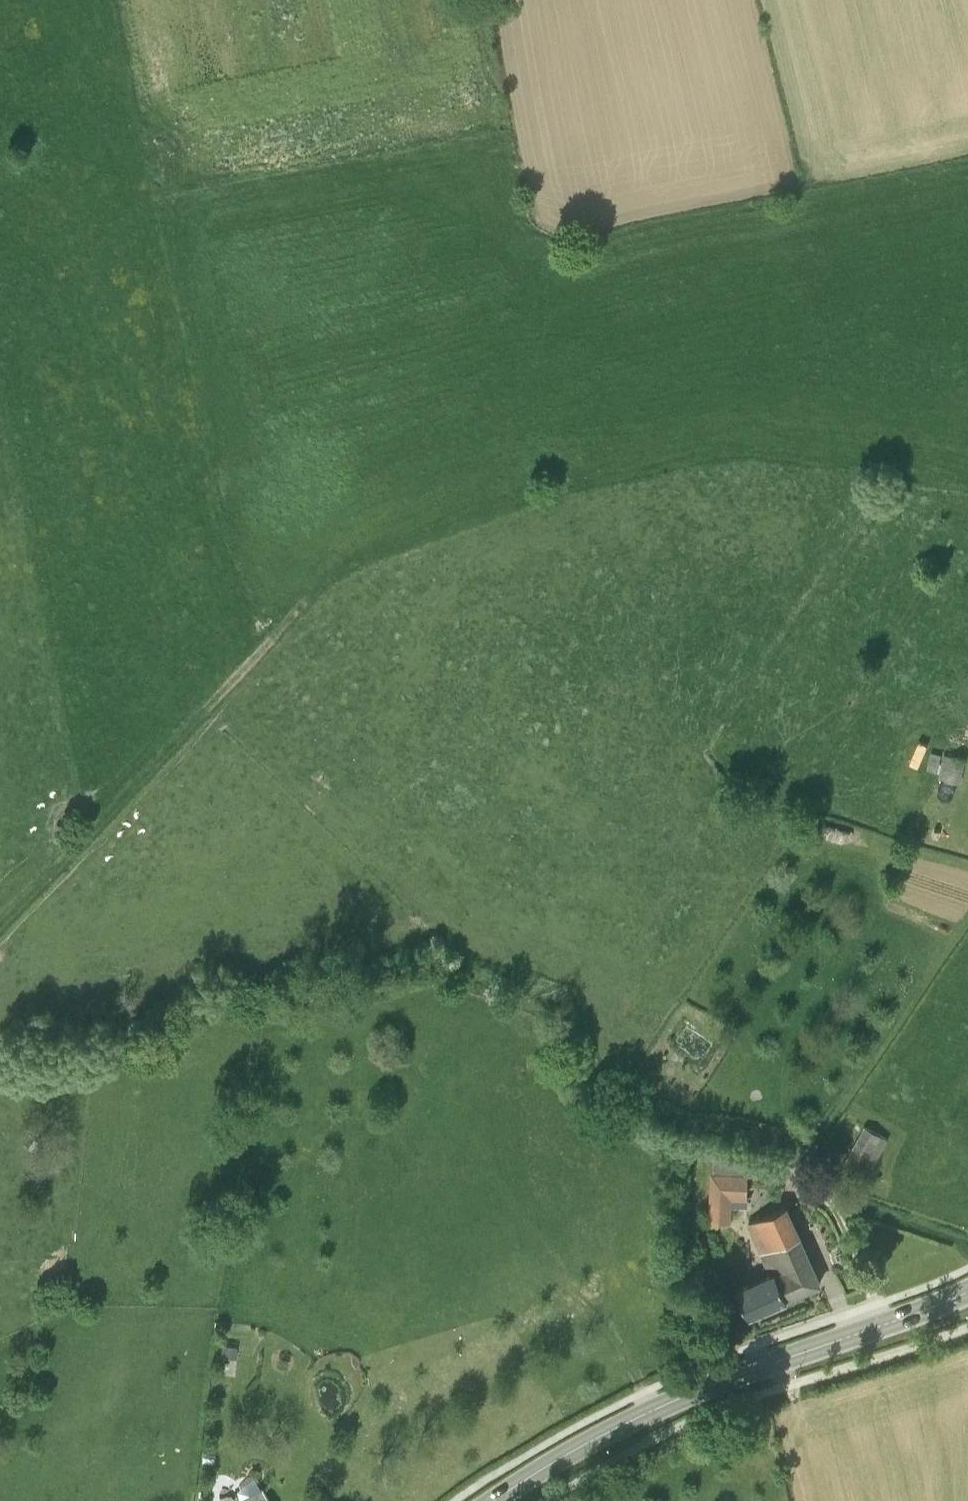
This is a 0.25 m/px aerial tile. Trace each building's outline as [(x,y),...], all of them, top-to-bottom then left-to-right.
[(966,759),(944,753),(938,778),(960,782),(966,759)] [(876,1165),(892,1136),(868,1122),(851,1152),(876,1165)] [(747,1200),(749,1174),(713,1172),(710,1222),(731,1222),(731,1207),(744,1208),(745,1200),(747,1200)] [(778,1244),(800,1235),(786,1205),(769,1212),(775,1226),(771,1227),(778,1242),(778,1244)] [(799,1292),(778,1244),(778,1242),(771,1227),(775,1226),(769,1212),(748,1222),(768,1272),(737,1286),(749,1314),(775,1303),(787,1297),(799,1292)] [(778,1244),(799,1292),(820,1282),(800,1235),(778,1244)] [(220,1355),(236,1356),(237,1344),(222,1343),(220,1355)] [(260,1486),(236,1500),(269,1500),(260,1486)]
